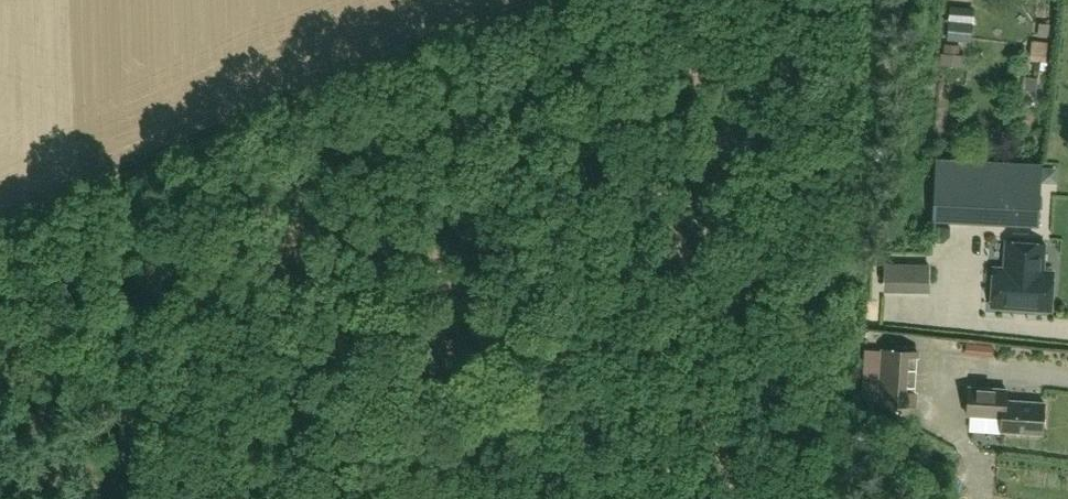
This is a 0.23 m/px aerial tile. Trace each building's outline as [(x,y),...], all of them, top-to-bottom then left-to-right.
[(1049,37),(1051,18),(1040,16),(1039,22),(1034,22),(1033,34),(1038,35),(1038,36),(1049,37)] [(948,21),(946,40),(964,41),(966,23),(948,21)] [(945,43),(944,53),(959,55),(960,45),(945,43)] [(1033,81),(1042,83),(1044,71),(1035,70),(1033,81)] [(1043,164),(937,158),(933,219),(1039,225),(1043,164)] [(1006,241),(1004,267),(994,266),(992,306),(1051,310),(1053,270),(1044,270),(1045,243),(1006,241)] [(884,291),(930,293),(931,265),(885,263),(884,291)] [(918,351),(884,349),(880,403),(914,405),(918,351)] [(1001,429),(1042,433),(1045,402),(1007,398),(1007,388),(970,384),(967,412),(1002,416),(1001,429)]
